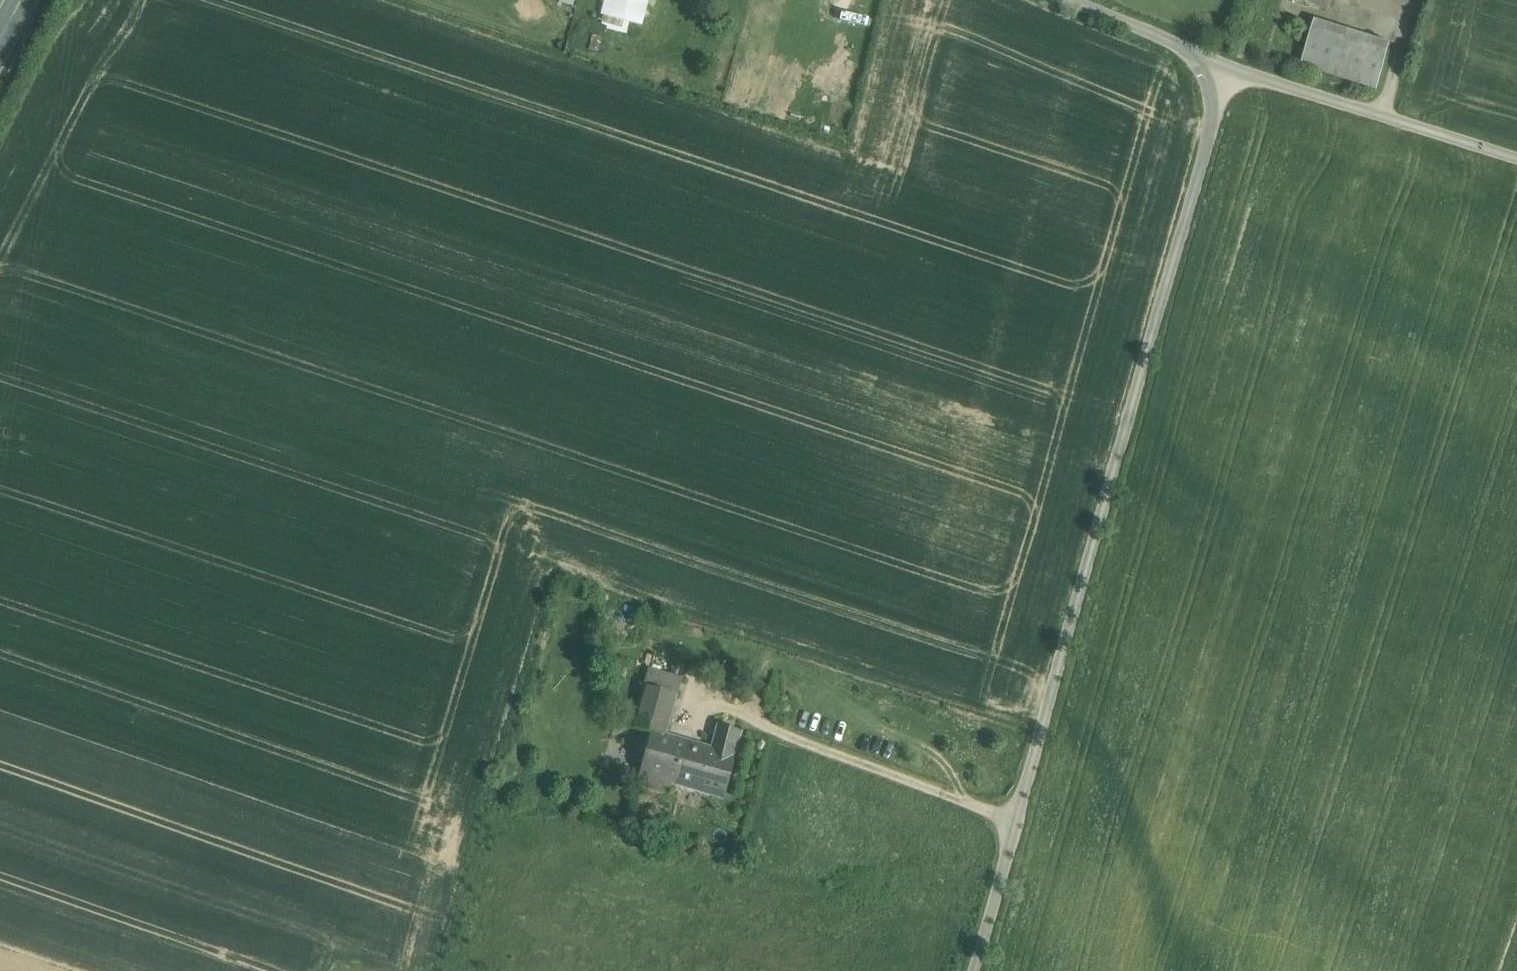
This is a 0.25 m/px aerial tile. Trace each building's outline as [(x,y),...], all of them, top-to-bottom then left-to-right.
[(1326,10),(1328,0),(1292,0),(1326,10)] [(1391,43),(1315,20),(1301,66),(1378,91),(1391,43)] [(682,678),(649,668),(631,726),(652,732),(665,736),(673,709),(682,678)] [(665,736),(652,732),(641,773),(672,782),(722,796),(739,732),(719,726),(713,750),(665,736)] [(672,782),(641,773),(638,785),(669,794),(672,782)]
